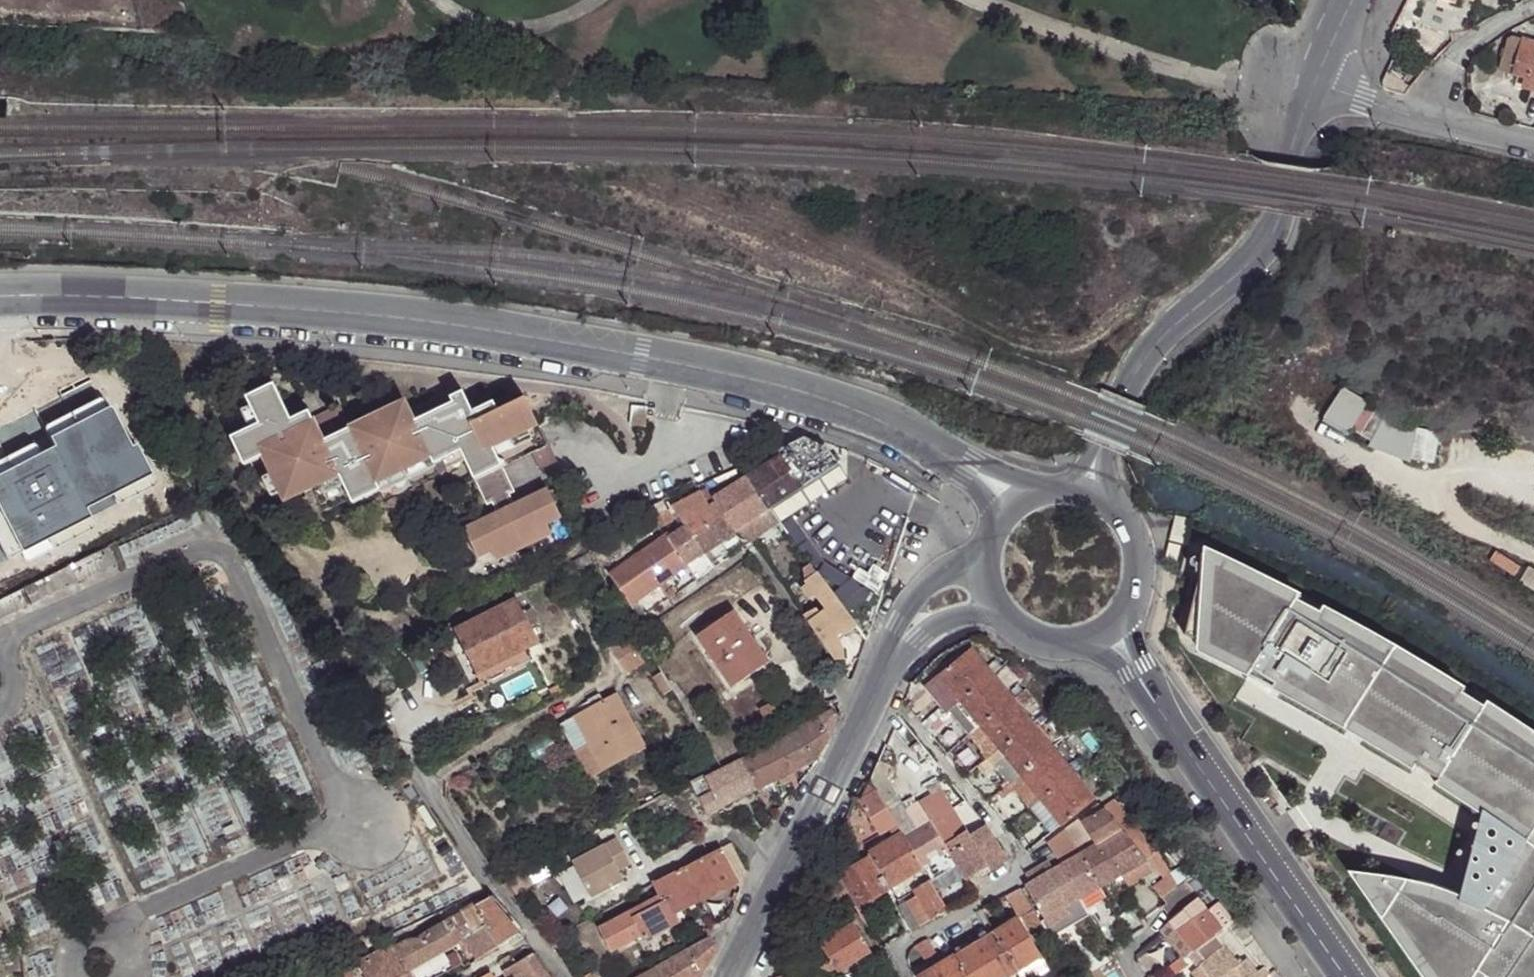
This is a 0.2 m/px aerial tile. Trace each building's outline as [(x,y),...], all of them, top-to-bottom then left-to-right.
[(1516,67),(1524,41),(1515,38),(1510,40),(1501,71),(1514,75),(1516,67)] [(1524,41),(1516,67),(1527,71),(1525,79),(1523,87),(1533,91),(1533,44),(1524,41)] [(1514,75),(1525,79),(1527,71),(1516,67),(1514,75)] [(440,403),(438,399),(411,411),(406,401),(352,427),(342,406),(314,419),(306,401),(287,410),(275,382),(246,396),(250,405),(259,423),(251,427),(232,437),(245,465),(264,456),(273,474),(282,492),(286,501),(313,488),(324,511),(352,499),(354,503),(381,491),(386,501),(440,475),(449,493),(476,480),(488,505),(493,502),(511,494),(516,491),(504,466),(534,452),(541,468),(557,461),(526,398),(499,410),(495,401),(475,411),(465,391),(452,397),(440,403)] [(1348,440),(1369,404),(1339,387),(1319,423),(1348,440)] [(450,393),(438,399),(440,403),(452,397),(450,393)] [(241,409),(251,427),(259,423),(250,405),(241,409)] [(1382,416),(1370,446),(1402,460),(1414,429),(1382,416)] [(815,433),(777,451),(779,455),(789,470),(824,447),(815,433)] [(789,470),(756,492),(769,511),(837,466),(824,447),(789,470)] [(779,455),(745,477),(756,492),(789,470),(779,455)] [(272,496),(282,492),(273,474),(264,478),(272,496)] [(745,477),(713,498),(716,501),(736,533),(769,511),(756,492),(745,477)] [(548,488),(516,504),(498,512),(464,528),(478,557),(493,550),(495,556),(497,560),(551,534),(547,525),(562,518),(548,488)] [(707,489),(672,508),(677,516),(685,527),(670,537),(668,534),(609,574),(629,604),(638,599),(658,586),(665,581),(674,575),(687,566),(721,544),(736,533),(716,501),(713,498),(707,489)] [(516,504),(511,494),(493,502),(498,512),(516,504)] [(672,508),(622,533),(628,542),(669,523),(677,516),(672,508)] [(1190,518),(1176,514),(1169,540),(1184,543),(1190,518)] [(622,533),(594,547),(599,554),(606,565),(632,548),(628,542),(622,533)] [(811,540),(801,548),(816,567),(826,560),(811,540)] [(1205,543),(1185,626),(1199,631),(1199,639),(1248,666),(1250,662),(1272,677),(1270,679),(1343,719),(1411,760),(1414,756),(1435,770),(1433,773),(1522,833),(1484,904),(1456,892),(1423,881),(1384,872),(1355,868),(1432,976),(1533,976),(1533,733),(1485,700),(1483,702),(1462,688),(1463,686),(1448,677),(1400,648),(1340,613),(1319,601),(1317,604),(1295,592),(1297,589),(1205,543)] [(726,552),(721,544),(687,566),(691,572),(696,581),(715,568),(713,563),(726,552)] [(588,553),(592,559),(599,554),(594,547),(587,551),(588,553)] [(592,559),(588,553),(564,565),(568,573),(594,561),(592,559)] [(808,564),(801,568),(806,584),(818,577),(808,564)] [(691,572),(687,566),(674,575),(677,581),(691,572)] [(858,631),(818,577),(806,584),(807,587),(804,589),(812,602),(816,599),(824,613),(819,616),(816,611),(805,618),(835,665),(848,666),(849,662),(848,654),(845,648),(841,643),(858,631)] [(674,595),(665,581),(658,586),(668,599),(674,595)] [(0,599),(0,619),(27,606),(19,590),(0,599)] [(475,675),(523,651),(538,644),(516,599),(454,631),(475,675)] [(647,613),(638,599),(629,604),(640,618),(647,613)] [(745,669),(763,655),(734,611),(695,637),(732,690),(751,677),(745,669)] [(648,652),(631,625),(605,640),(622,668),(648,652)] [(1062,824),(1093,799),(971,650),(951,665),(940,675),(926,687),(948,714),(950,714),(962,703),(982,727),(969,737),(982,752),(980,754),(986,761),(979,767),(985,775),(994,767),(988,760),(1001,750),(1062,824)] [(528,661),(523,651),(475,675),(481,685),(528,661)] [(769,664),(763,655),(745,669),(751,677),(769,664)] [(668,684),(658,666),(649,671),(660,689),(668,684)] [(573,718),(603,773),(647,748),(617,694),(573,718)] [(950,714),(969,737),(982,727),(962,703),(950,714)] [(770,707),(758,713),(766,728),(778,722),(770,707)] [(815,716),(817,719),(829,713),(827,710),(815,716)] [(817,719),(794,731),(795,734),(814,761),(829,738),(836,718),(829,713),(817,719)] [(773,738),(776,744),(795,734),(794,731),(793,730),(782,735),(782,734),(773,738)] [(795,734),(776,744),(791,773),(814,761),(795,734)] [(765,742),(768,747),(776,744),(773,738),(765,742)] [(768,747),(761,751),(775,780),(776,780),(791,773),(776,744),(768,747)] [(1049,835),(1062,824),(1001,750),(988,760),(994,767),(1011,787),(1049,835)] [(761,751),(741,761),(755,790),(775,780),(761,751)] [(755,790),(741,761),(703,780),(700,776),(688,782),(705,815),(755,790)] [(776,780),(775,780),(780,792),(796,784),(791,773),(776,780)] [(871,783),(861,804),(880,835),(896,825),(871,783)] [(944,844),(949,854),(960,848),(954,839),(967,830),(943,788),(919,802),(931,822),(944,844)] [(1103,806),(1106,811),(1107,810),(1139,851),(1149,845),(1113,799),(1103,806)] [(911,808),(921,827),(931,822),(919,802),(911,808)] [(1101,808),(1092,813),(1095,817),(1103,812),(1101,808)] [(1095,817),(1083,824),(1095,847),(1096,849),(1109,842),(1121,876),(1147,861),(1139,851),(1107,810),(1106,811),(1103,812),(1095,817)] [(853,819),(849,828),(858,832),(862,823),(860,822),(853,819)] [(1081,821),(1065,832),(1081,856),(1095,847),(1083,824),(1081,821)] [(921,827),(904,838),(923,870),(948,855),(949,854),(944,844),(931,822),(921,827)] [(986,826),(970,836),(969,836),(987,866),(990,871),(1008,860),(986,826)] [(948,855),(961,875),(974,867),(977,872),(987,866),(969,836),(970,836),(967,830),(954,839),(960,848),(949,854),(948,855)] [(1050,844),(1057,858),(1062,866),(1081,856),(1065,832),(1050,844)] [(901,834),(869,854),(891,889),(907,880),(923,870),(904,838),(901,834)] [(616,838),(572,861),(591,897),(624,879),(619,869),(630,863),(616,838)] [(1095,847),(1081,856),(1100,888),(1121,876),(1109,842),(1096,849),(1095,847)] [(729,843),(717,849),(734,883),(739,888),(744,873),(729,843)] [(1152,857),(1165,878),(1171,873),(1160,852),(1153,843),(1149,845),(1139,851),(1147,861),(1152,857)] [(700,858),(682,868),(699,901),(722,890),(734,883),(717,849),(700,858)] [(1081,856),(1062,866),(1081,899),(1100,888),(1081,856)] [(830,859),(828,863),(832,870),(836,863),(830,859)] [(860,906),(856,907),(865,920),(873,916),(864,903),(885,891),(867,861),(840,875),(860,906)] [(1147,861),(1121,876),(1127,887),(1154,870),(1147,861)] [(836,863),(832,870),(835,874),(842,867),(836,863)] [(1027,876),(1031,883),(1053,872),(1049,863),(1027,876)] [(1031,883),(1026,887),(1044,920),(1081,899),(1062,866),(1053,872),(1031,883)] [(974,867),(961,875),(965,880),(977,872),(974,867)] [(682,868),(663,878),(680,912),(694,904),(699,901),(682,868)] [(1165,878),(1154,886),(1161,895),(1162,895),(1164,899),(1182,886),(1171,873),(1165,878)] [(838,879),(835,874),(830,878),(832,882),(838,879)] [(664,894),(638,908),(654,936),(684,921),(680,912),(663,878),(658,881),(664,894)] [(850,898),(838,879),(832,882),(821,890),(832,907),(833,908),(848,899),(850,898)] [(931,883),(915,893),(918,898),(921,904),(931,920),(948,911),(931,883)] [(1187,884),(1182,886),(1198,903),(1213,920),(1226,935),(1229,933),(1187,884)] [(1164,899),(1162,900),(1166,905),(1174,916),(1190,907),(1198,903),(1182,886),(1164,899)] [(1023,916),(1033,911),(1020,889),(1005,897),(1017,919),(1019,919),(1023,916)] [(722,890),(699,901),(704,910),(726,899),(722,890)] [(487,899),(412,942),(411,940),(392,949),(391,947),(356,965),(360,973),(363,976),(408,976),(405,972),(462,938),(475,961),(517,934),(487,899)] [(1213,920),(1198,903),(1190,907),(1174,916),(1172,917),(1173,919),(1171,920),(1195,953),(1197,952),(1222,938),(1226,935),(1213,920)] [(921,926),(931,920),(921,904),(912,910),(921,926)] [(1172,917),(1174,916),(1166,905),(1164,907),(1172,917)] [(654,936),(638,908),(603,928),(616,951),(647,934),(649,938),(654,936)] [(912,910),(903,915),(912,931),(921,926),(912,910)] [(981,910),(966,918),(974,931),(980,928),(986,938),(995,933),(981,910)] [(1034,936),(1044,930),(1033,911),(1023,916),(1034,936)] [(966,918),(952,926),(964,945),(976,937),(974,931),(966,918)] [(1017,919),(995,933),(1018,972),(1043,958),(1019,919),(1017,919)] [(821,946),(826,955),(835,969),(837,971),(871,951),(856,925),(821,946)] [(956,956),(968,976),(1010,976),(1018,972),(995,933),(986,938),(956,956)] [(706,938),(686,949),(687,951),(698,975),(699,974),(715,952),(706,938)] [(1229,946),(1222,938),(1197,952),(1206,964),(1229,946)] [(928,939),(916,946),(919,950),(925,961),(927,962),(931,970),(942,963),(928,939)] [(910,952),(909,956),(919,950),(916,946),(914,947),(912,949),(910,952)] [(1229,946),(1206,964),(1202,968),(1209,976),(1258,976),(1247,961),(1242,964),(1229,946)] [(457,950),(456,949),(422,968),(427,976),(435,976),(447,970),(441,958),(457,950)] [(687,951),(669,962),(652,972),(655,976),(701,976),(699,974),(698,975),(687,951)] [(799,976),(821,976),(835,969),(826,955),(797,973),(799,976)] [(533,956),(515,966),(523,976),(548,976),(533,956)] [(956,956),(942,963),(931,970),(920,976),(968,976),(956,956)] [(917,976),(920,976),(931,970),(927,962),(912,971),(917,976)] [(337,975),(339,976),(352,976),(360,973),(356,965),(337,975)] [(1202,968),(1192,976),(1209,976),(1202,968)]
